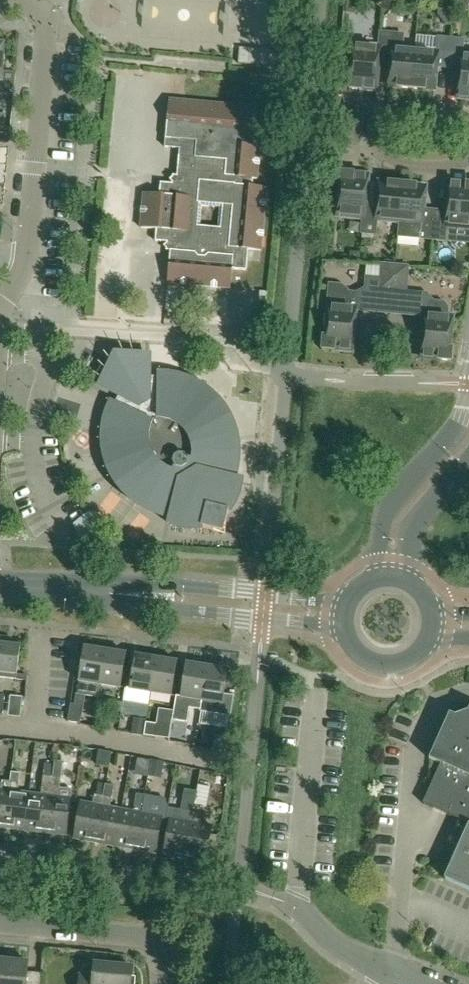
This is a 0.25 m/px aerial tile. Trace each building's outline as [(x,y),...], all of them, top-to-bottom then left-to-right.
[(411,88),(415,49),(402,48),(404,35),(381,33),(379,46),(378,61),(391,62),(389,86),(411,88)] [(415,49),(411,88),(434,90),(436,66),(448,67),(451,39),(439,38),(438,51),(415,49)] [(448,67),(460,68),(457,98),(468,99),(468,54),(462,54),(463,40),(451,39),(448,67)] [(378,61),(379,46),(353,44),(349,88),(376,91),(378,61)] [(257,179),(260,147),(254,146),(258,108),(169,100),(165,146),(163,146),(160,184),(161,184),(160,195),(145,193),(141,228),(157,229),(156,241),(171,243),(168,282),(230,288),(232,269),(246,270),(248,250),(261,251),(267,188),(253,187),(253,179),(257,179)] [(365,204),(368,174),(342,172),(338,217),(363,219),(364,204),(365,204)] [(364,219),(362,232),(375,234),(377,220),(399,222),(403,183),(380,181),(378,206),(365,204),(364,204),(363,219),(364,219)] [(450,182),(447,212),(435,211),(433,239),(445,240),(446,227),(468,229),(468,184),(450,182)] [(433,239),(435,211),(423,210),(425,186),(403,183),(399,222),(398,236),(433,239)] [(393,291),(395,265),(382,264),(380,290),(393,291)] [(408,266),(395,265),(393,291),(406,292),(408,266)] [(331,285),(329,304),(326,337),(323,337),(322,349),(352,351),(357,292),(348,291),(341,286),(331,285)] [(422,358),(451,361),(452,349),(449,348),(452,316),(447,315),(448,308),(444,303),(435,302),(430,306),(429,313),(426,313),(422,358)] [(149,356),(149,357),(117,357),(102,385),(101,384),(101,386),(107,389),(119,395),(115,403),(114,402),(113,402),(112,402),(111,402),(113,403),(110,411),(107,420),(105,429),(103,429),(103,430),(105,430),(105,438),(103,438),(103,439),(105,439),(106,448),(107,458),(110,466),(108,467),(108,468),(110,467),(114,475),(112,476),(113,476),(114,475),(119,483),(125,491),(131,497),(130,498),(131,499),(132,497),(139,503),(138,504),(138,505),(139,503),(147,508),(156,512),(164,514),(164,516),(165,517),(165,514),(173,516),(171,526),(172,526),(172,524),(182,527),(191,528),(202,527),(216,531),(223,532),(225,526),(228,511),(234,502),(237,493),(239,483),(241,484),(241,483),(239,483),(232,481),(234,473),(236,473),(234,472),(236,463),(237,454),(236,444),(238,444),(236,444),(235,435),(236,435),(236,434),(235,434),(232,426),(228,417),(223,409),(225,408),(224,408),(223,409),(218,402),(219,401),(219,400),(217,401),(210,395),(203,389),(196,384),(196,382),(195,384),(187,380),(188,378),(187,378),(186,380),(178,377),(168,375),(159,375),(160,373),(159,373),(159,375),(158,377),(150,377),(150,356),(149,356)] [(144,519),(140,537),(150,539),(155,522),(144,519)] [(17,679),(21,646),(9,645),(10,638),(0,637),(0,677),(17,679)] [(98,697),(105,650),(85,647),(77,694),(76,694),(74,704),(83,706),(85,695),(98,697)] [(126,653),(105,650),(98,697),(99,698),(101,685),(121,688),(126,653)] [(151,693),(156,658),(136,655),(130,689),(126,688),(123,701),(148,705),(150,693),(151,693)] [(156,658),(151,693),(172,696),(177,661),(156,658)] [(187,663),(181,697),(177,696),(173,720),(187,723),(190,708),(200,710),(207,666),(187,663)] [(228,670),(207,666),(200,710),(201,710),(201,713),(231,718),(234,697),(224,695),(228,670)] [(457,701),(451,714),(450,713),(429,759),(441,764),(423,803),(468,824),(468,706),(457,701)] [(5,827),(25,830),(30,794),(18,793),(20,774),(12,773),(11,781),(5,827)] [(25,830),(46,832),(52,777),(44,776),(41,795),(30,794),(25,830)] [(52,777),(46,832),(67,834),(72,789),(60,788),(61,778),(52,777)] [(5,827),(11,781),(2,780),(1,790),(0,790),(0,827),(5,827)] [(105,784),(103,796),(95,842),(115,845),(122,810),(110,808),(114,786),(105,784)] [(164,854),(185,858),(197,791),(185,789),(181,811),(184,812),(183,821),(170,819),(164,854)] [(203,807),(195,805),(197,791),(185,858),(205,862),(212,827),(200,824),(203,807)] [(115,845),(135,849),(145,795),(137,794),(133,812),(122,810),(115,845)] [(74,838),(95,842),(103,796),(95,795),(93,805),(81,802),(74,838)] [(166,799),(145,795),(135,849),(156,853),(160,831),(164,831),(169,806),(165,805),(166,799)] [(445,878),(468,889),(468,824),(445,878)] [(29,962),(3,959),(0,983),(27,983),(29,962)] [(90,977),(80,976),(79,983),(132,983),(133,968),(95,964),(94,974),(90,977)]
